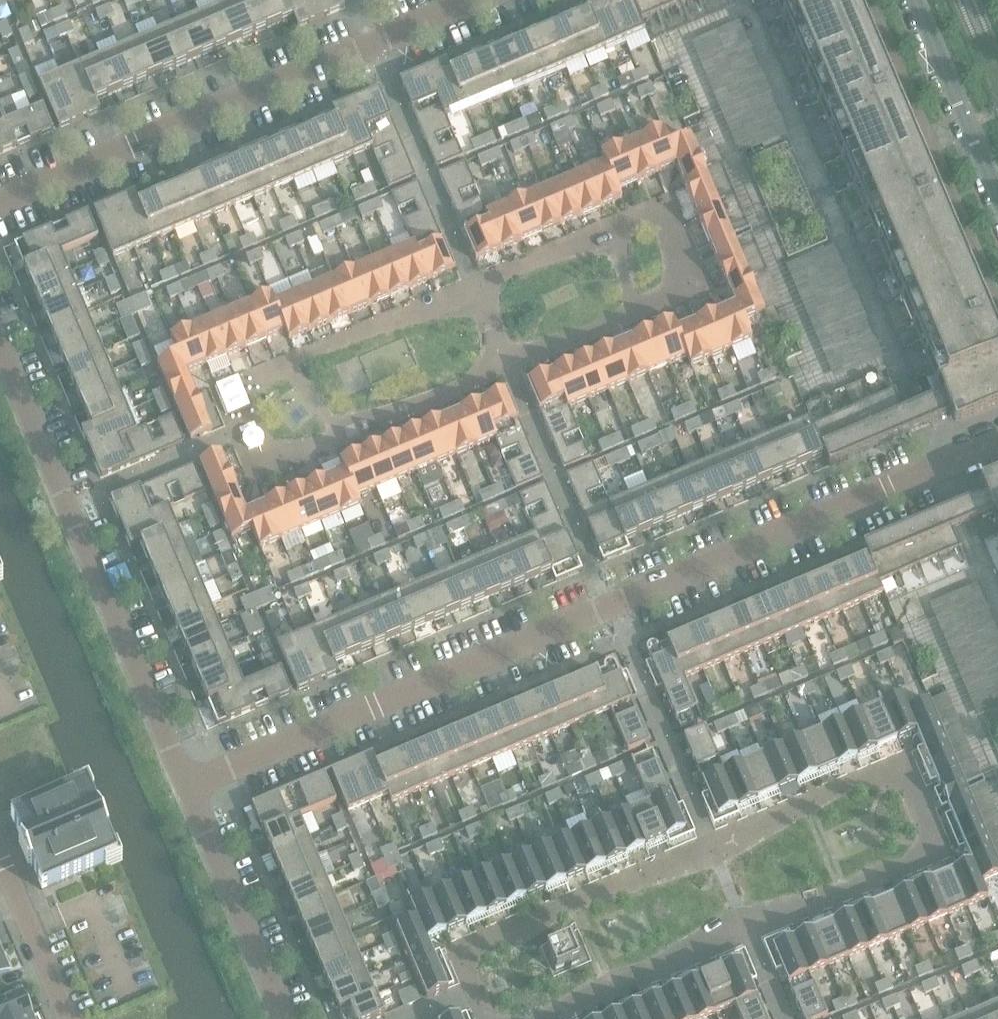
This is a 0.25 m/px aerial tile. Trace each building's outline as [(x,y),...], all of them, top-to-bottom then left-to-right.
[(240,0),(234,0),(219,6),(235,43),(254,35),(240,0)] [(263,0),(240,0),(254,35),(274,26),(263,0)] [(287,0),(263,0),(274,26),(293,18),(298,28),(287,0)] [(310,0),(287,0),(298,28),(309,23),(309,25),(312,24),(311,22),(318,19),(310,0)] [(341,0),(310,0),(318,19),(344,8),(341,0)] [(607,0),(592,0),(585,3),(604,49),(624,41),(607,0)] [(624,41),(645,32),(641,23),(631,0),(607,0),(624,41)] [(641,23),(662,15),(655,0),(631,0),(641,23)] [(662,15),(681,6),(679,0),(655,0),(662,15)] [(794,48),(806,76),(842,160),(854,188),(889,272),(901,300),(942,397),(950,416),(955,427),(997,409),(997,348),(989,328),(979,303),(942,215),(932,191),(895,104),(884,79),(851,0),(774,0),(794,48)] [(604,49),(585,3),(584,3),(588,13),(569,21),(584,58),(604,49)] [(114,15),(110,5),(102,8),(107,18),(114,15)] [(68,16),(63,6),(56,10),(60,19),(68,16)] [(235,43),(219,6),(199,15),(215,52),(235,43)] [(107,18),(102,8),(95,11),(99,21),(107,18)] [(60,19),(56,10),(49,13),(53,22),(60,19)] [(215,52),(199,15),(179,23),(195,60),(215,52)] [(6,21),(0,24),(0,32),(9,28),(6,21)] [(584,58),(569,21),(549,30),(565,66),(584,58)] [(74,32),(70,22),(63,25),(67,35),(74,32)] [(195,60),(179,23),(159,32),(175,68),(195,60)] [(67,35),(63,25),(55,28),(60,38),(67,35)] [(10,29),(9,28),(0,32),(0,34),(3,40),(13,36),(10,29)] [(31,35),(28,28),(18,32),(22,39),(31,35)] [(565,66),(549,30),(529,38),(545,75),(565,66)] [(175,68),(159,32),(139,40),(155,77),(175,68)] [(35,42),(31,35),(22,39),(25,46),(35,42)] [(545,75),(529,38),(509,47),(525,83),(545,75)] [(155,77),(139,40),(120,49),(135,85),(155,77)] [(525,83),(509,47),(489,55),(505,92),(525,83)] [(21,56),(18,48),(8,53),(11,60),(21,56)] [(135,85),(120,49),(100,57),(115,94),(135,85)] [(505,92),(489,55),(469,64),(485,100),(505,92)] [(24,63),(21,56),(11,60),(14,67),(24,63)] [(115,94),(100,57),(80,65),(100,112),(96,102),(115,94)] [(465,109),(445,62),(425,70),(441,107),(445,117),(446,117),(465,109)] [(485,100),(469,64),(450,72),(446,62),(445,62),(465,109),(485,100)] [(100,112),(80,65),(60,74),(80,121),(100,112)] [(648,78),(644,68),(637,71),(641,81),(648,78)] [(441,107),(425,70),(400,81),(415,118),(441,107)] [(641,81),(637,71),(630,74),(634,84),(641,81)] [(32,81),(29,74),(19,78),(22,85),(32,81)] [(80,121),(60,74),(39,83),(59,129),(80,121)] [(35,88),(32,81),(22,85),(25,92),(35,88)] [(655,94),(651,84),(644,87),(648,97),(655,94)] [(609,95),(605,85),(597,89),(602,98),(609,95)] [(648,97),(644,87),(637,90),(641,100),(648,97)] [(38,95),(35,88),(25,92),(28,99),(38,95)] [(602,98),(597,89),(590,92),(594,101),(602,98)] [(394,127),(379,90),(353,101),(369,138),(394,127)] [(373,148),(369,138),(353,101),(333,110),(353,156),(372,148),(373,148)] [(615,111),(611,101),(604,104),(608,114),(615,111)] [(569,112),(565,102),(558,105),(562,115),(569,112)] [(608,114),(604,104),(597,107),(601,117),(608,114)] [(562,115),(558,105),(550,108),(554,118),(562,115)] [(53,132),(43,107),(6,123),(6,124),(16,147),(17,147),(18,148),(20,147),(20,146),(53,132)] [(463,157),(457,141),(440,148),(436,137),(452,130),(446,117),(445,117),(441,107),(415,118),(436,168),(463,157)] [(554,118),(550,108),(543,111),(547,121),(554,118)] [(353,156),(333,110),(332,110),(336,120),(317,128),(333,165),(353,156)] [(576,128),(571,118),(564,121),(568,131),(576,128)] [(529,129),(525,119),(518,122),(522,132),(529,129)] [(568,131),(564,121),(557,124),(561,134),(568,131)] [(522,132),(518,122),(510,125),(515,135),(522,132)] [(6,124),(0,126),(0,154),(16,147),(6,124)] [(561,134),(557,124),(550,127),(554,137),(561,134)] [(515,135),(510,125),(504,128),(508,138),(515,135)] [(416,177),(403,146),(394,127),(369,138),(373,148),(372,148),(374,153),(390,146),(395,157),(379,164),(389,188),(416,177)] [(333,165),(317,128),(297,136),(313,173),(333,165)] [(677,166),(669,147),(670,147),(662,129),(642,137),(657,174),(676,166),(677,166)] [(496,143),(492,133),(485,136),(490,146),(496,143)] [(536,145),(531,135),(524,138),(529,148),(536,145)] [(313,173),(297,136),(278,145),(293,181),(313,173)] [(490,146),(485,136),(478,139),(482,149),(490,146)] [(657,174),(642,137),(622,146),(637,183),(657,174)] [(529,148),(524,138),(517,141),(521,151),(529,148)] [(482,149),(478,139),(471,142),(475,152),(482,149)] [(706,177),(690,139),(670,147),(669,147),(677,166),(676,166),(685,186),(706,177)] [(521,151),(517,141),(510,144),(514,154),(521,151)] [(293,181),(278,145),(258,153),(273,190),(293,181)] [(637,183),(622,146),(602,154),(621,200),(622,200),(618,191),(637,183)] [(503,159),(499,149),(492,151),(496,161),(503,159)] [(496,161),(492,151),(485,155),(489,165),(496,161)] [(273,190),(258,153),(238,162),(253,198),(273,190)] [(621,200),(602,154),(601,154),(605,163),(586,172),(601,208),(621,200)] [(489,165),(485,155),(478,158),(482,168),(489,165)] [(253,198),(238,162),(218,170),(233,207),(253,198)] [(487,213),(481,198),(464,205),(460,194),(476,187),(466,163),(439,174),(460,224),(486,213),(486,214),(487,213)] [(233,207),(218,170),(198,178),(214,215),(233,207)] [(601,208),(586,172),(566,180),(581,217),(601,208)] [(720,209),(706,177),(685,186),(698,218),(720,209)] [(214,215),(198,178),(178,187),(194,224),(214,215)] [(581,217),(566,180),(546,188),(561,225),(581,217)] [(440,233),(429,209),(418,183),(391,194),(398,210),(414,203),(419,214),(403,221),(413,245),(414,244),(440,233)] [(377,194),(373,184),(366,187),(370,197),(377,194)] [(194,224),(178,187),(158,195),(174,232),(194,224)] [(370,197),(366,187),(358,190),(363,200),(370,197)] [(561,225),(546,188),(526,197),(542,234),(561,225)] [(363,200),(358,190),(352,193),(356,203),(363,200)] [(174,232),(158,195),(139,203),(135,193),(134,194),(154,240),(174,232)] [(154,240),(134,194),(114,202),(134,249),(154,240)] [(542,234),(526,197),(506,205),(522,242),(542,234)] [(384,209),(379,199),(372,202),(377,212),(384,209)] [(337,210),(333,200),(326,203),(330,213),(337,210)] [(134,249),(114,202),(94,211),(113,258),(134,249)] [(377,212),(372,202),(365,205),(369,215),(377,212)] [(330,213),(326,203),(319,207),(323,217),(330,213)] [(369,215),(365,205),(358,208),(362,218),(369,215)] [(506,205),(487,213),(486,214),(502,250),(522,242),(506,205)] [(323,217),(319,207),(312,209),(316,219),(323,217)] [(384,209),(377,212),(380,221),(388,218),(384,209)] [(732,237),(720,209),(698,218),(710,246),(732,237)] [(98,238),(90,218),(88,213),(51,229),(61,253),(62,254),(98,238)] [(502,250),(486,214),(486,213),(460,224),(476,261),(502,250)] [(344,226),(340,216),(333,219),(337,229),(344,226)] [(298,227),(293,217),(286,220),(290,230),(298,227)] [(337,229),(333,219),(325,222),(329,232),(337,229)] [(290,230),(286,220),(279,223),(283,233),(290,230)] [(329,232),(325,222),(318,225),(323,235),(329,232)] [(61,253),(51,229),(14,244),(24,268),(61,253)] [(304,243),(300,233),(293,236),(297,246),(304,243)] [(455,270),(440,233),(414,244),(429,281),(455,270)] [(258,244),(254,234),(246,237),(251,247),(258,244)] [(297,246),(293,236),(286,239),(290,249),(297,246)] [(251,247),(246,237),(239,240),(244,250),(251,247)] [(748,275),(734,243),(714,251),(712,251),(726,284),(748,275)] [(429,281),(414,244),(413,245),(394,253),(409,290),(429,281)] [(106,257),(103,250),(93,254),(96,261),(106,257)] [(265,260),(260,250),(253,253),(257,263),(265,260)] [(218,261),(214,251),(207,254),(211,264),(218,261)] [(70,272),(62,254),(61,253),(24,268),(33,288),(70,272)] [(257,263),(253,253),(246,256),(250,266),(257,263)] [(409,290),(394,253),(374,261),(389,298),(409,290)] [(211,264),(207,254),(200,257),(204,267),(211,264)] [(109,264),(106,257),(96,261),(99,268),(109,264)] [(389,298),(374,261),(354,270),(370,306),(389,298)] [(225,276),(221,266),(214,269),(218,279),(225,276)] [(178,278),(174,268),(167,271),(171,281),(178,278)] [(218,279),(214,269),(206,273),(210,283),(218,279)] [(370,306),(354,270),(334,278),(350,315),(370,306)] [(171,281),(167,271),(160,274),(164,284),(171,281)] [(78,292),(70,272),(33,288),(41,308),(78,292)] [(764,314),(748,275),(726,284),(735,304),(736,304),(743,322),(744,322),(764,314)] [(118,284),(115,277),(105,281),(108,288),(118,284)] [(350,315),(334,278),(314,287),(330,323),(350,315)] [(185,293),(181,283),(173,286),(178,296),(185,293)] [(121,291),(118,284),(108,288),(111,295),(121,291)] [(178,296),(173,286),(166,289),(170,299),(178,296)] [(330,323),(314,287),(294,295),(310,332),(330,323)] [(86,312),(78,292),(41,308),(50,328),(86,312)] [(148,301),(147,298),(145,294),(136,298),(139,305),(148,301)] [(310,332),(294,295),(275,303),(271,294),(271,295),(290,340),(310,332)] [(290,340),(271,295),(251,303),(266,340),(285,332),(289,340),(290,340)] [(139,305),(136,298),(126,302),(129,309),(139,305)] [(151,308),(148,301),(139,305),(142,312),(151,308)] [(129,309),(126,302),(116,306),(119,313),(129,309)] [(266,340),(251,303),(231,311),(246,348),(266,340)] [(752,340),(744,322),(743,322),(736,304),(735,304),(716,312),(731,349),(752,340)] [(142,312),(139,305),(129,309),(132,316),(142,312)] [(132,316),(129,309),(119,313),(122,321),(132,316)] [(246,348),(231,311),(211,320),(227,357),(246,348)] [(95,332),(86,312),(50,328),(58,348),(95,332)] [(731,349),(716,312),(696,321),(711,358),(731,349)] [(227,357),(211,320),(191,328),(207,365),(227,357)] [(691,366),(672,320),(652,329),(668,366),(687,358),(691,366)] [(711,358),(696,321),(677,329),(673,320),(672,320),(691,366),(711,358)] [(207,365),(191,328),(171,337),(178,355),(179,355),(187,373),(188,373),(207,365)] [(668,366),(652,329),(632,337),(648,374),(668,366)] [(103,352),(95,332),(58,348),(66,368),(103,352)] [(648,374),(632,337),(613,346),(628,383),(648,374)] [(146,349),(143,342),(135,345),(138,352),(146,349)] [(628,383),(613,346),(593,354),(608,391),(628,383)] [(149,356),(146,349),(138,352),(141,359),(149,356)] [(112,372),(103,352),(66,368),(75,387),(112,372)] [(608,391),(593,354),(573,363),(588,399),(608,391)] [(196,393),(188,373),(187,373),(179,355),(178,355),(158,364),(175,402),(196,393)] [(152,363),(149,356),(141,359),(144,367),(152,363)] [(588,399),(573,363),(553,371),(568,408),(569,407),(588,399)] [(776,380),(772,370),(765,373),(769,383),(776,380)] [(568,408),(553,371),(527,382),(543,419),(568,408)] [(120,392),(112,372),(75,387),(83,407),(120,392)] [(769,383),(765,373),(758,376),(762,386),(769,383)] [(783,395),(778,385),(771,388),(775,398),(783,395)] [(736,396),(732,386),(725,390),(729,399),(736,396)] [(775,398),(771,388),(764,391),(768,401),(775,398)] [(165,396),(162,389),(155,392),(158,399),(165,396)] [(729,399),(725,390),(718,393),(722,403),(729,399)] [(522,428),(506,391),(480,402),(496,439),(522,428)] [(129,412),(120,392),(83,407),(91,426),(81,431),(82,431),(129,412)] [(212,431),(196,393),(175,402),(191,440),(212,431)] [(903,414),(894,394),(873,403),(889,442),(911,433),(903,414)] [(169,403),(165,396),(158,399),(161,407),(169,403)] [(923,405),(903,414),(911,433),(931,424),(950,416),(942,397),(923,405)] [(496,439),(480,402),(460,410),(476,447),(495,439),(496,439)] [(743,412),(739,402),(731,405),(736,415),(743,412)] [(171,410),(169,403),(161,407),(164,414),(171,410)] [(696,413),(692,403),(685,406),(689,416),(696,413)] [(873,403),(853,412),(869,451),(889,442),(873,403)] [(736,415),(731,405),(724,408),(728,418),(736,415)] [(689,416),(685,406),(678,409),(682,419),(689,416)] [(591,458),(584,443),(568,449),(563,438),(579,431),(569,407),(568,408),(543,419),(552,441),(553,443),(564,469),(591,458)] [(682,419),(678,409),(671,412),(675,422),(682,419)] [(476,447),(460,410),(441,419),(456,455),(476,447)] [(137,432),(137,431),(129,412),(82,431),(90,451),(127,436),(137,432)] [(853,412),(833,420),(849,459),(869,451),(853,412)] [(138,463),(185,443),(174,415),(158,422),(165,439),(154,444),(147,426),(137,431),(137,432),(127,436),(138,463)] [(456,455),(441,419),(421,427),(436,464),(456,455)] [(703,429),(699,419),(692,422),(696,432),(703,429)] [(657,430),(652,420),(645,423),(650,433),(657,430)] [(813,429),(809,420),(788,429),(804,465),(825,456),(813,429)] [(833,420),(813,429),(825,456),(829,468),(849,459),(833,420)] [(696,432),(692,422),(685,425),(689,435),(696,432)] [(650,433),(645,423),(638,426),(642,436),(650,433)] [(642,436),(638,426),(631,429),(635,439),(642,436)] [(436,464),(421,427),(401,435),(416,472),(436,464)] [(543,478),(529,445),(522,428),(496,439),(495,439),(501,454),(518,447),(522,458),(506,465),(511,477),(516,490),(543,478)] [(804,465),(788,429),(768,437),(784,474),(804,465)] [(624,444),(620,434),(613,437),(617,447),(624,444)] [(416,472),(401,435),(381,444),(396,481),(416,472)] [(138,463),(127,436),(90,451),(102,478),(138,463)] [(663,446),(659,436),(652,439),(656,449),(663,446)] [(617,447),(613,437),(606,440),(610,450),(617,447)] [(784,474),(768,437),(749,445),(764,482),(784,474)] [(656,449),(652,439),(645,442),(649,452),(656,449)] [(610,450),(606,440),(598,443),(603,453),(610,450)] [(649,452),(645,442),(638,445),(642,455),(649,452)] [(396,481),(381,444),(361,452),(377,489),(396,481)] [(764,482),(749,445),(729,454),(744,491),(764,482)] [(631,460),(626,450),(620,452),(624,462),(631,460)] [(377,489),(361,452),(341,461),(360,506),(361,506),(358,497),(377,489)] [(624,462),(620,452),(612,456),(616,466),(624,462)] [(238,491),(226,463),(222,453),(211,458),(211,456),(208,457),(209,459),(200,462),(216,500),(238,491)] [(744,491),(729,454),(709,462),(724,499),(744,491)] [(616,466),(612,456),(605,459),(609,469),(616,466)] [(360,506),(341,461),(340,461),(344,470),(325,478),(340,515),(360,506)] [(724,499),(709,462),(689,471),(704,507),(724,499)] [(614,514),(609,504),(610,504),(608,499),(592,506),(587,495),(603,488),(593,464),(566,475),(588,525),(614,514)] [(174,506),(167,489),(178,484),(185,501),(206,492),(194,465),(148,484),(159,511),(169,507),(169,508),(174,506)] [(609,469),(607,470),(610,478),(620,474),(616,466),(609,469)] [(704,507),(689,471),(669,479),(685,516),(704,507)] [(511,477),(503,481),(509,493),(516,490),(511,477)] [(979,485),(984,496),(992,516),(997,529),(997,477),(979,485)] [(340,515),(325,478),(305,486),(321,523),(340,515)] [(685,516),(669,479),(649,488),(665,524),(685,516)] [(159,511),(148,484),(111,500),(122,527),(159,511)] [(567,534),(558,513),(546,484),(519,495),(525,511),(542,504),(546,515),(530,522),(536,535),(537,535),(541,545),(567,534)] [(505,494),(500,485),(493,488),(497,498),(505,494)] [(321,523),(305,486),(285,495),(301,532),(321,523)] [(497,498),(493,488),(486,491),(490,501),(497,498)] [(665,524),(649,488),(629,496),(645,533),(665,524)] [(253,530),(245,512),(246,511),(238,491),(216,500),(232,539),(252,530),(253,530)] [(490,501),(486,491),(479,494),(483,504),(490,501)] [(301,532),(285,495),(265,503),(281,540),(301,532)] [(629,496),(610,504),(609,504),(614,514),(629,551),(630,551),(626,541),(645,533),(629,496)] [(992,516),(984,496),(945,512),(953,532),(973,524),(992,516)] [(511,510),(507,500),(500,503),(504,513),(511,510)] [(465,511),(461,501),(453,504),(458,514),(465,511)] [(281,540),(265,503),(246,511),(245,512),(253,530),(252,530),(260,549),(281,540)] [(504,513),(500,503),(492,506),(497,516),(504,513)] [(214,511),(211,504),(201,508),(204,516),(204,515),(214,511)] [(458,514),(453,504),(446,508),(450,518),(458,514)] [(497,516),(492,506),(486,509),(490,519),(497,516)] [(177,527),(169,508),(169,507),(159,511),(122,527),(131,547),(177,527)] [(450,518),(446,508),(439,510),(443,520),(450,518)] [(214,511),(204,515),(207,523),(217,519),(214,511)] [(961,551),(953,532),(945,512),(923,522),(939,560),(961,551)] [(629,551),(614,514),(588,525),(603,562),(629,551)] [(973,524),(983,546),(997,540),(997,529),(992,516),(973,524)] [(472,527),(467,517),(460,520),(464,530),(472,527)] [(425,528),(421,518),(414,521),(418,531),(425,528)] [(217,519),(207,523),(210,530),(220,526),(217,519)] [(464,530),(460,520),(453,523),(457,533),(464,530)] [(418,531),(414,521),(407,524),(411,534),(418,531)] [(939,560),(923,522),(903,530),(919,569),(939,560)] [(457,533),(453,523),(446,526),(450,536),(457,533)] [(186,547),(177,527),(131,547),(141,543),(149,562),(186,547)] [(919,569),(903,530),(883,538),(899,577),(919,569)] [(226,538),(223,531),(213,535),(216,543),(226,538)] [(432,544),(427,534),(420,537),(424,547),(432,544)] [(583,571),(570,542),(567,534),(541,545),(557,582),(583,571)] [(385,545),(381,535),(374,538),(378,548),(385,545)] [(557,582),(541,545),(537,535),(536,535),(517,544),(532,580),(552,572),(556,582),(557,582)] [(424,547),(420,537),(413,540),(417,550),(424,547)] [(229,545),(226,538),(216,543),(219,550),(229,545)] [(378,548),(374,538),(367,541),(371,551),(378,548)] [(899,577),(883,538),(863,547),(867,558),(879,586),(899,577)] [(532,580),(517,544),(497,552),(513,589),(532,580)] [(194,567),(186,547),(149,562),(157,582),(194,567)] [(392,561),(388,551),(380,554),(385,564),(392,561)] [(346,562),(341,552),(334,555),(338,565),(346,562)] [(513,589),(497,552),(477,560),(493,597),(513,589)] [(385,564),(380,554),(373,557),(378,567),(385,564)] [(338,565),(334,555),(327,558),(331,568),(338,565)] [(879,586),(867,558),(847,567),(862,604),(883,595),(879,586)] [(493,597),(477,560),(457,569),(473,606),(493,597)] [(239,571),(236,564),(227,568),(230,575),(239,571)] [(203,586),(194,567),(157,582),(166,602),(203,586)] [(862,604),(847,567),(827,575),(843,612),(862,604)] [(352,577),(348,568),(341,571),(345,581),(352,577)] [(306,579),(302,569),(294,572),(299,582),(306,579)] [(473,606),(457,569),(437,577),(453,614),(473,606)] [(243,578),(239,571),(230,575),(233,582),(243,578)] [(345,581),(341,571),(334,574),(338,584),(345,581)] [(299,582),(294,572),(287,575),(291,585),(299,582)] [(843,612),(827,575),(807,584),(823,620),(843,612)] [(453,614),(437,577),(417,586),(433,622),(453,614)] [(312,594),(308,584),(301,587),(305,597),(312,594)] [(823,620),(807,584),(787,592),(803,629),(823,620)] [(211,606),(203,586),(166,602),(174,622),(211,606)] [(433,622),(417,586),(398,594),(413,631),(433,622)] [(305,597),(301,587),(294,590),(298,600),(305,597)] [(273,595),(270,588),(260,592),(263,599),(273,595)] [(263,599),(260,592),(250,596),(253,603),(263,599)] [(803,629),(787,592),(767,601),(783,637),(803,629)] [(413,631),(398,594),(378,602),(393,639),(413,631)] [(276,602),(274,599),(273,595),(263,599),(267,606),(276,602)] [(253,603),(250,596),(240,600),(243,607),(253,603)] [(267,606),(263,599),(253,603),(256,611),(267,606)] [(783,637),(767,601),(747,609),(763,646),(783,637)] [(393,639),(378,602),(358,611),(373,648),(393,639)] [(256,611),(253,603),(243,607),(246,615),(256,611)] [(219,626),(211,606),(174,622),(183,642),(219,626)] [(763,646),(747,609),(728,617),(743,654),(763,646)] [(373,648),(358,611),(338,619),(353,656),(373,648)] [(743,654),(728,617),(708,626),(723,663),(743,654)] [(353,656),(338,619),(318,628),(338,674),(339,674),(334,664),(353,656)] [(228,646),(219,626),(183,642),(191,662),(228,646)] [(723,663),(708,626),(688,634),(703,671),(723,663)] [(338,674),(318,628),(298,636),(318,683),(325,680),(326,681),(328,680),(328,679),(338,674)] [(898,631),(888,635),(891,642),(893,645),(901,642),(903,641),(898,631)] [(703,671),(688,634),(668,643),(684,679),(703,671)] [(888,644),(884,634),(876,637),(881,647),(888,644)] [(270,643),(267,636),(257,640),(260,647),(270,643)] [(318,683),(298,636),(278,645),(297,692),(318,683)] [(881,647),(876,637),(869,640),(873,650),(881,647)] [(901,642),(893,645),(894,648),(898,658),(907,655),(901,642)] [(273,650),(270,643),(260,647),(263,655),(273,650)] [(684,679),(668,643),(659,647),(657,644),(654,643),(651,643),(648,645),(647,648),(647,651),(651,661),(645,664),(657,691),(663,688),(684,679)] [(236,666),(228,646),(191,662),(200,682),(236,666)] [(276,657),(273,650),(263,655),(266,662),(276,657)] [(848,660),(844,650),(837,653),(841,663),(848,660)] [(895,660),(890,650),(883,653),(887,663),(895,660)] [(841,663),(837,653),(829,657),(834,667),(841,663)] [(887,663),(883,653),(876,656),(880,666),(887,663)] [(634,691),(627,672),(620,675),(616,664),(614,662),(611,661),(607,661),(605,663),(604,666),(604,670),(595,673),(611,710),(632,701),(638,699),(634,691)] [(244,685),(236,666),(200,682),(208,701),(245,686),(244,685)] [(808,677),(804,667),(797,670),(801,680),(808,677)] [(855,677),(851,667),(844,670),(848,680),(855,677)] [(292,694),(281,669),(244,685),(245,686),(255,710),(292,694)] [(801,680),(797,670),(790,673),(794,683),(801,680)] [(848,680),(844,670),(836,673),(841,683),(848,680)] [(611,710),(595,673),(575,682),(591,719),(610,711),(611,710)] [(702,722),(684,679),(663,688),(681,731),(702,722)] [(591,719),(575,682),(556,690),(571,727),(591,719)] [(768,694),(764,684),(757,687),(761,697),(768,694)] [(815,693),(811,684),(804,687),(808,697),(815,693)] [(255,710),(245,686),(208,701),(218,725),(255,710)] [(761,697),(757,687),(750,690),(754,700),(761,697)] [(808,697),(804,687),(796,690),(801,700),(808,697)] [(571,727),(556,690),(536,699),(551,735),(571,727)] [(917,733),(908,710),(909,710),(902,695),(881,704),(897,741),(916,733),(917,733)] [(551,735),(536,699),(516,707),(531,744),(551,735)] [(775,710),(771,700),(764,703),(768,713),(775,710)] [(632,701),(611,710),(610,711),(628,754),(650,745),(632,701)] [(729,711),(724,701),(717,704),(721,714),(729,711)] [(768,713),(764,703),(757,706),(761,716),(768,713)] [(944,738),(929,703),(909,712),(909,710),(908,710),(917,733),(916,733),(922,747),(944,738)] [(721,714),(717,704),(710,707),(714,717),(721,714)] [(897,741),(881,704),(862,713),(877,749),(897,741)] [(531,744),(516,707),(496,716),(511,752),(531,744)] [(877,749),(862,713),(842,721),(857,758),(877,749)] [(511,752),(496,716),(476,724),(491,760),(511,752)] [(739,726),(735,716),(728,719),(732,729),(739,726)] [(732,729),(728,719),(720,722),(725,732),(732,729)] [(857,758),(842,721),(822,730),(837,766),(857,758)] [(725,732),(720,722),(713,725),(718,735),(725,732)] [(491,760),(476,724),(456,732),(471,769),(491,760)] [(723,771),(705,728),(684,738),(702,780),(723,772),(723,771)] [(837,766),(822,730),(802,738),(817,775),(837,766)] [(471,769),(456,732),(436,741),(452,777),(471,769)] [(817,775),(802,738),(782,746),(798,783),(817,775)] [(958,772),(944,738),(922,747),(937,781),(958,772)] [(452,777),(436,741),(416,749),(432,785),(452,777)] [(798,783),(782,746),(762,755),(778,791),(798,783)] [(432,785),(416,749),(396,758),(412,794),(432,785)] [(617,759),(612,749),(605,752),(609,762),(617,759)] [(671,793),(653,751),(631,760),(649,803),(650,802),(671,793)] [(389,795),(376,765),(377,765),(373,755),(352,764),(369,803),(388,795),(389,795)] [(778,791),(762,755),(742,763),(758,800),(778,791)] [(596,767),(592,757),(585,760),(589,770),(596,767)] [(412,794),(396,758),(377,766),(377,765),(376,765),(389,795),(388,795),(391,802),(412,794)] [(589,770),(585,760),(578,763),(582,773),(589,770)] [(578,763),(565,769),(569,778),(582,773),(578,763)] [(626,773),(622,763),(615,766),(619,776),(626,773)] [(758,800),(742,763),(723,771),(723,772),(738,808),(758,800)] [(369,803),(352,764),(331,772),(348,812),(369,803)] [(619,776),(615,766),(608,770),(612,780),(619,776)] [(738,808),(723,772),(702,780),(717,817),(738,808)] [(951,814),(972,805),(965,788),(958,772),(937,781),(943,797),(951,814)] [(603,783),(599,773),(592,776),(596,786),(603,783)] [(557,784),(553,774),(545,777),(550,787),(557,784)] [(336,802),(327,779),(325,775),(289,790),(298,811),(300,818),(336,802)] [(596,786),(592,776),(585,779),(589,789),(596,786)] [(550,787),(545,777),(538,780),(542,790),(550,787)] [(581,781),(572,785),(575,792),(577,795),(585,791),(581,781)] [(118,859),(87,785),(11,817),(21,842),(21,843),(28,840),(38,863),(31,866),(31,867),(32,867),(42,891),(118,859)] [(572,785),(563,788),(566,795),(575,792),(572,785)] [(298,811),(289,790),(252,806),(261,827),(298,811)] [(564,800),(559,790),(552,793),(556,803),(564,800)] [(517,801),(513,791),(505,794),(510,804),(517,801)] [(556,803),(552,793),(545,796),(549,806),(556,803)] [(686,830),(671,793),(650,802),(666,839),(686,830)] [(510,804),(505,794),(498,797),(503,807),(510,804)] [(650,802),(649,803),(630,811),(646,847),(666,839),(650,802)] [(987,840),(972,805),(951,814),(965,849),(987,840)] [(487,806),(480,810),(482,816),(490,812),(487,806)] [(524,817),(520,807),(512,810),(517,820),(524,817)] [(477,818),(473,808),(466,811),(470,821),(477,818)] [(517,820),(512,810),(505,813),(509,823),(517,820)] [(306,831),(300,818),(298,811),(261,827),(269,846),(306,831)] [(470,821),(466,811),(459,814),(463,824),(470,821)] [(646,847),(630,811),(610,819),(626,856),(646,847)] [(344,821),(341,814),(331,819),(334,826),(344,821)] [(626,856),(610,819),(590,827),(606,864),(626,856)] [(348,829),(344,821),(334,826),(338,833),(348,829)] [(437,834),(433,824),(426,827),(430,837),(437,834)] [(484,834),(480,824),(473,827),(477,837),(484,834)] [(430,837),(426,827),(419,831),(423,841),(430,837)] [(477,837),(473,827),(465,830),(470,840),(477,837)] [(606,864),(590,827),(570,836),(586,873),(606,864)] [(314,851),(306,831),(269,846),(278,866),(314,851)] [(586,873),(570,836),(551,844),(566,881),(586,873)] [(987,840),(965,849),(971,862),(972,862),(981,884),(982,884),(997,877),(997,866),(987,840)] [(444,851),(440,841),(433,844),(437,854),(444,851)] [(399,854),(395,844),(388,848),(392,857),(399,854)] [(437,854),(433,844),(426,847),(430,857),(437,854)] [(566,881),(551,844),(531,853),(546,889),(566,881)] [(392,857),(388,848),(380,851),(384,860),(392,857)] [(323,871),(314,851),(278,866),(286,886),(323,871)] [(546,889),(531,853),(511,861),(526,898),(546,889)] [(361,861),(358,854),(348,858),(351,866),(361,861)] [(403,864),(400,858),(399,854),(392,857),(396,867),(403,864)] [(396,867),(392,857),(384,860),(389,870),(396,867)] [(364,869),(361,861),(351,866),(354,873),(364,869)] [(526,898),(511,861),(491,870),(507,906),(526,898)] [(988,899),(982,884),(981,884),(972,862),(971,862),(952,870),(968,907),(988,899)] [(507,906),(491,870),(471,878),(486,915),(507,906)] [(968,907),(952,870),(932,879),(948,916),(968,907)] [(331,890),(323,871),(286,886),(295,906),(331,890)] [(486,915),(471,878),(451,887),(466,923),(486,915)] [(948,916),(932,879),(912,887),(928,924),(948,916)] [(466,923),(451,887),(431,895),(446,932),(466,923)] [(928,924),(912,887),(892,896),(908,933),(928,924)] [(340,910),(331,890),(295,906),(303,926),(340,910)] [(365,907),(384,899),(381,891),(362,900),(365,907)] [(446,932),(431,895),(410,904),(416,918),(417,918),(427,940),(428,940),(446,932)] [(908,933),(892,896),(872,904),(888,941),(908,933)] [(368,914),(387,906),(384,899),(365,907),(368,914)] [(888,941),(872,904),(853,913),(868,949),(888,941)] [(348,930),(340,910),(303,926),(311,946),(348,930)] [(868,949),(853,913),(833,921),(848,958),(868,949)] [(427,940),(417,918),(416,918),(397,927),(411,961),(433,952),(428,940),(427,940)] [(848,958),(833,921),(813,930),(828,966),(848,958)] [(357,950),(348,930),(311,946),(320,966),(357,950)] [(828,966),(813,930),(793,938),(809,975),(810,975),(809,974),(828,966)] [(395,941),(392,934),(382,938),(385,945),(395,941)] [(809,975),(793,938),(772,947),(788,984),(809,975)] [(579,962),(570,940),(547,949),(556,972),(579,962)] [(398,948),(395,941),(385,945),(388,952),(398,948)] [(973,956),(969,946),(962,949),(966,959),(973,956)] [(966,959),(962,949),(955,952),(959,962),(966,959)] [(365,970),(357,950),(320,966),(328,986),(365,970)] [(0,951),(0,978),(10,973),(0,951)] [(449,989),(433,952),(411,961),(427,999),(449,989)] [(949,955),(942,958),(946,967),(953,964),(949,955)] [(757,997),(741,960),(721,968),(737,1006),(757,997)] [(933,972),(929,962),(922,966),(926,976),(933,972)] [(980,972),(976,962),(968,965),(973,975),(980,972)] [(973,975),(968,965),(961,968),(966,978),(973,975)] [(926,976),(922,966),(915,969),(919,979),(926,976)] [(737,1006),(721,968),(701,977),(717,1014),(735,1006),(737,1006)] [(374,990),(365,970),(328,986),(337,1005),(374,990)] [(412,981),(409,973),(399,978),(402,985),(412,981)] [(810,975),(809,975),(788,984),(803,1018),(823,1018),(828,1017),(810,975)] [(701,977),(681,985),(696,1018),(704,1018),(717,1014),(701,977)] [(894,989),(889,979),(882,982),(886,992),(894,989)] [(940,989),(936,979),(929,982),(933,992),(940,989)] [(886,992),(882,982),(875,985),(879,995),(886,992)] [(933,992),(929,982),(922,985),(926,995),(933,992)] [(681,985),(661,994),(672,1018),(696,1018),(681,985)] [(421,1001),(415,987),(408,990),(414,1004),(421,1001)] [(374,990),(337,1005),(342,1018),(379,1018),(385,1016),(374,990)] [(414,1004),(408,990),(398,994),(404,1008),(414,1004)] [(32,1016),(22,994),(0,1004),(0,1018),(25,1018),(32,1016)] [(661,994),(642,1002),(649,1018),(672,1018),(661,994)] [(857,1005),(853,995),(846,998),(850,1008),(857,1005)] [(900,1005),(896,995),(889,999),(893,1009),(900,1005)] [(737,1006),(735,1006),(741,1018),(766,1018),(757,997),(737,1006)] [(850,1008),(846,998),(839,1001),(843,1011),(850,1008)] [(893,1009),(889,999),(882,1002),(886,1012),(893,1009)] [(843,1011),(839,1001),(832,1004),(836,1014),(843,1011)] [(642,1002),(622,1010),(625,1018),(649,1018),(642,1002)] [(986,1008),(991,1018),(997,1018),(997,1003),(986,1008)] [(986,1008),(967,1016),(968,1018),(991,1018),(986,1008)] [(622,1010),(602,1018),(625,1018),(622,1010)]
